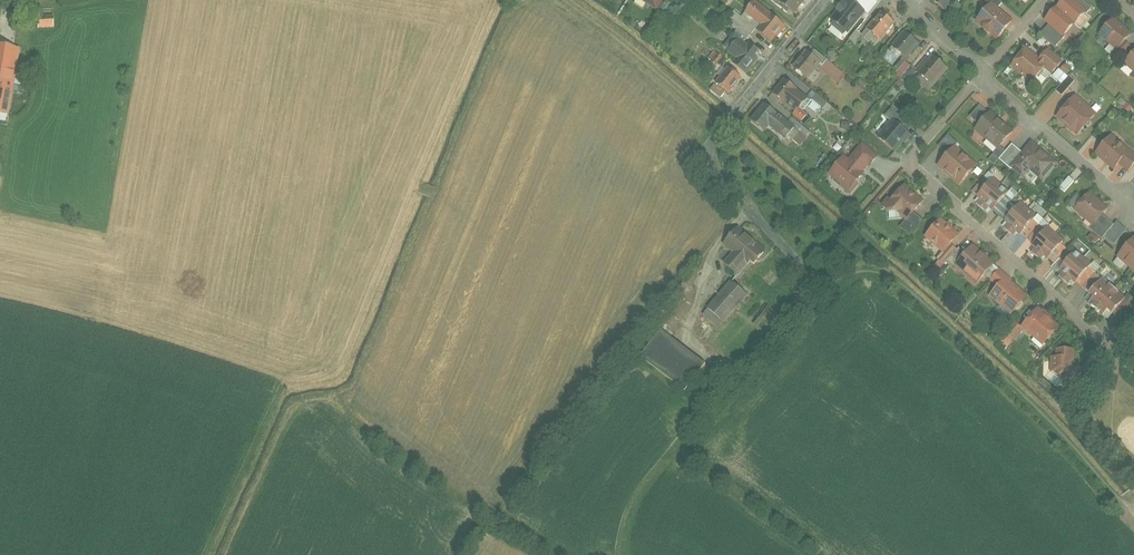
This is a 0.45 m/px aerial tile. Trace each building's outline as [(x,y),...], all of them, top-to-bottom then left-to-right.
[(655,10),(662,0),(641,0),(655,10)] [(793,15),(805,0),(770,0),(780,8),(782,6),(793,15)] [(846,33),(863,13),(850,3),(847,0),(844,0),(828,19),(846,33)] [(850,3),(863,13),(867,16),(877,3),(874,0),(852,0),(850,3)] [(946,13),(957,0),(930,0),(946,13)] [(995,10),(1001,3),(998,0),(983,0),(988,4),(995,10)] [(1072,25),(1074,26),(1085,13),(1070,0),(1064,0),(1055,10),(1072,25)] [(1070,0),(1085,13),(1091,7),(1082,0),(1070,0)] [(756,30),(770,42),(783,27),(753,2),(744,13),(760,26),(756,30)] [(974,21),(996,41),(1011,24),(995,10),(988,4),(974,21)] [(1055,10),(1054,9),(1044,21),(1047,24),(1062,37),(1072,25),(1055,10)] [(872,47),(894,23),(881,12),(860,35),(859,36),(861,38),(872,47)] [(1124,42),(1130,35),(1111,19),(1097,36),(1113,50),(1115,52),(1124,42)] [(1062,37),(1047,24),(1038,34),(1054,48),(1063,38),(1062,37)] [(859,36),(860,35),(856,31),(849,39),(855,45),(861,38),(859,36)] [(905,60),(918,45),(902,32),(890,47),(905,60)] [(732,63),(746,75),(758,60),(754,57),(758,52),(744,41),(742,44),(735,39),(725,51),(736,59),(732,63)] [(1130,47),(1124,42),(1115,52),(1113,50),(1109,55),(1117,61),(1130,47)] [(7,117),(18,49),(0,46),(0,116),(7,117)] [(1121,63),(1133,73),(1130,76),(1133,80),(1133,48),(1121,63)] [(1035,61),(1022,49),(1008,65),(1028,84),(1042,68),(1043,68),(1035,61)] [(1045,49),(1035,61),(1043,68),(1042,68),(1050,75),(1061,62),(1045,49)] [(791,67),(807,80),(817,67),(819,64),(804,51),(791,67)] [(919,83),(928,91),(946,69),(930,56),(928,59),(926,57),(915,70),(913,73),(914,74),(921,80),(919,83)] [(819,64),(817,67),(838,84),(845,76),(824,59),(819,64)] [(899,79),(910,67),(904,63),(894,75),(899,79)] [(913,73),(915,70),(911,66),(910,67),(899,79),(905,84),(914,74),(913,73)] [(715,83),(729,93),(740,79),(726,68),(715,83)] [(1068,77),(1055,91),(1061,96),(1074,82),(1068,77)] [(797,109),(806,97),(783,78),(771,93),(794,112),(797,109)] [(1072,97),(1055,117),(1078,137),(1095,116),(1072,97)] [(750,120),(763,131),(767,126),(784,139),(786,136),(792,129),(788,125),(762,105),(750,120)] [(976,126),(987,113),(978,105),(967,118),(976,126)] [(884,116),(890,121),(899,129),(908,120),(893,106),(884,116)] [(805,115),(797,109),(794,112),(792,114),(800,121),(805,115)] [(973,129),(995,147),(1010,130),(988,112),(987,113),(976,126),(973,129)] [(792,129),(786,136),(799,146),(810,132),(793,119),(788,125),(792,129)] [(899,129),(890,121),(876,138),(894,153),(908,137),(899,129)] [(1093,154),(1112,170),(1117,164),(1128,151),(1129,150),(1110,134),(1093,154)] [(937,147),(947,155),(951,149),(957,143),(947,135),(937,147)] [(1028,171),(1041,181),(1055,165),(1030,143),(1022,153),(1010,167),(1011,169),(1022,178),(1028,171)] [(861,144),(846,161),(841,156),(826,174),(849,193),(860,180),(858,178),(876,157),(861,144)] [(1010,167),(1022,153),(1011,144),(998,160),(1010,170),(1011,169),(1010,167)] [(936,167),(958,186),(973,168),(951,149),(947,155),(936,167)] [(1117,164),(1127,172),(1133,164),(1133,156),(1128,151),(1117,164)] [(970,192),(975,197),(990,179),(985,175),(970,192)] [(987,207),(992,212),(1007,194),(990,179),(975,197),(979,200),(975,204),(983,212),(987,207)] [(905,220),(905,221),(912,213),(922,202),(903,185),(889,200),(887,198),(879,206),(887,213),(896,212),(905,220)] [(1007,194),(992,212),(997,216),(1013,199),(1007,194)] [(1074,211),(1092,226),(1101,215),(1106,209),(1088,194),(1074,211)] [(1013,199),(997,216),(1002,221),(1017,204),(1018,203),(1013,199)] [(1014,232),(1019,236),(1020,234),(1034,219),(1017,204),(1002,221),(1001,222),(1006,226),(1004,228),(1012,235),(1014,232)] [(921,221),(912,213),(905,221),(905,220),(898,227),(908,236),(921,221)] [(1113,225),(1101,215),(1092,226),(1089,229),(1101,240),(1104,237),(1113,225)] [(1034,219),(1020,234),(1027,239),(1040,224),(1034,219)] [(923,238),(941,254),(949,244),(956,236),(938,220),(923,238)] [(1113,225),(1104,237),(1114,245),(1126,230),(1116,222),(1113,225)] [(1040,224),(1027,239),(1032,244),(1045,228),(1040,224)] [(1042,256),(1046,260),(1047,259),(1060,244),(1061,242),(1045,228),(1032,244),(1030,246),(1034,249),(1031,254),(1039,261),(1042,256)] [(763,251),(736,229),(721,246),(731,254),(723,263),(741,278),(763,251)] [(1133,272),(1133,239),(1133,238),(1116,258),(1133,272)] [(955,250),(949,244),(941,254),(936,259),(942,264),(946,260),(955,250)] [(1066,249),(1060,244),(1047,259),(1053,264),(1066,249)] [(992,265),(994,262),(972,245),(965,254),(955,265),(977,283),(983,276),(992,265)] [(957,247),(955,250),(946,260),(954,267),(955,265),(965,254),(957,247)] [(1071,254),(1066,249),(1053,264),(1059,268),(1071,254)] [(1070,280),(1075,284),(1076,283),(1088,268),(1091,265),(1074,250),(1071,254),(1059,268),(1058,269),(1062,273),(1058,277),(1066,285),(1070,280)] [(998,270),(992,265),(983,276),(989,281),(998,270)] [(1093,273),(1088,268),(1076,283),(1081,287),(1093,273)] [(1003,278),(1008,282),(1010,279),(999,269),(998,270),(989,281),(996,286),(1003,278)] [(1101,279),(1093,273),(1081,287),(1080,288),(1087,295),(1100,279),(1101,279)] [(987,297),(1010,316),(1026,297),(1008,282),(1003,278),(996,286),(987,297)] [(1105,310),(1109,314),(1110,312),(1122,299),(1100,279),(1087,295),(1091,298),(1086,304),(1100,316),(1105,310)] [(745,297),(729,283),(706,309),(722,323),(745,297)] [(1110,312),(1118,320),(1133,302),(1133,301),(1127,294),(1122,299),(1110,312)] [(1023,330),(1041,345),(1057,327),(1036,309),(1020,327),(1023,330)] [(1023,330),(1020,327),(1014,322),(998,340),(1007,348),(1023,330)] [(704,365),(658,331),(638,359),(684,393),(704,365)] [(1050,358),(1050,372),(1073,393),(1099,364),(1090,356),(1079,368),(1073,362),(1072,349),(1055,349),(1055,358),(1050,358)]
